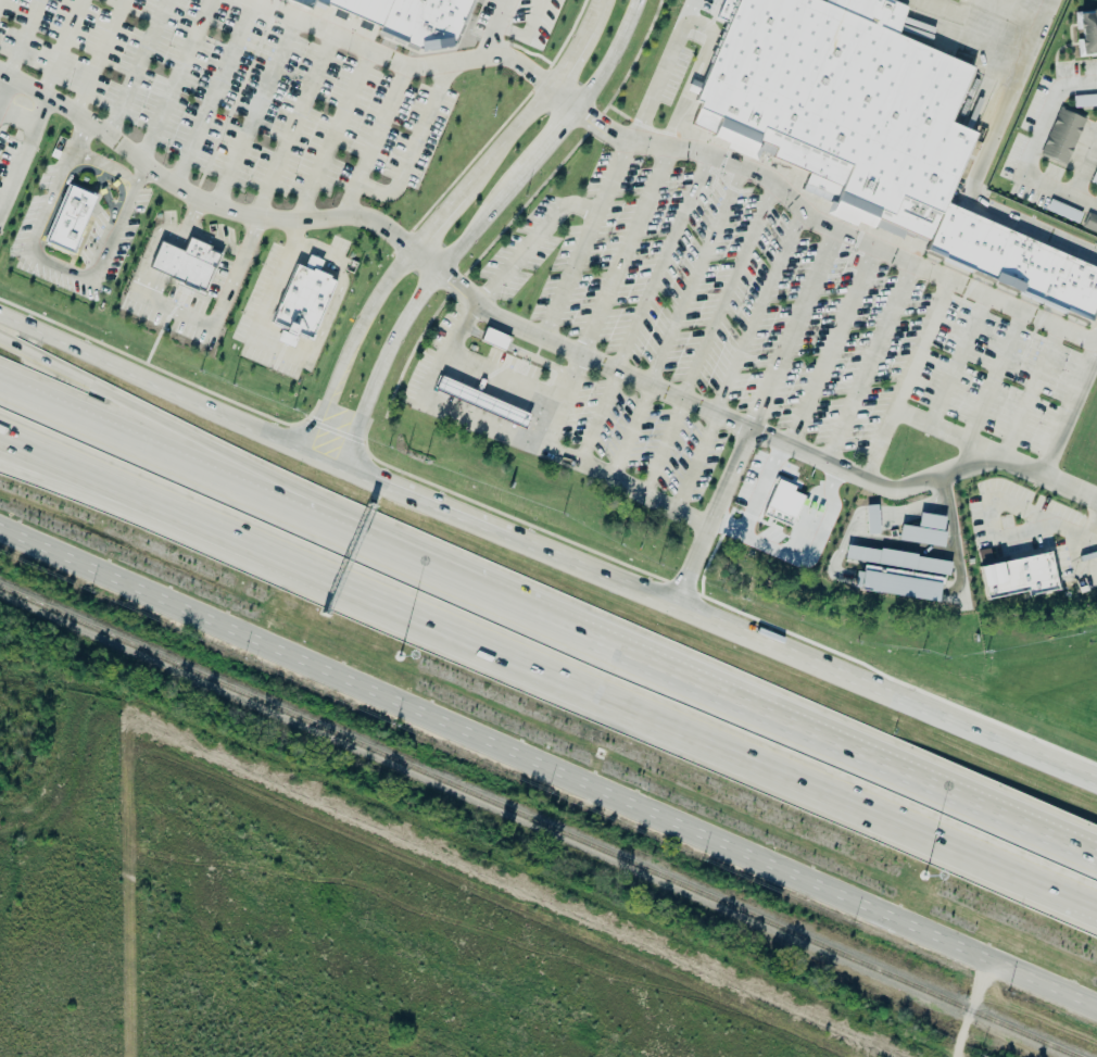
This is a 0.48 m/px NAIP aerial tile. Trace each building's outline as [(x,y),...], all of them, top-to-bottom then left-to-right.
[(307,12),(280,0),(311,0),(307,12)] [(423,2),(423,0),(473,0),(453,47),(423,52),(378,32),(379,28),(314,0),(418,0),(423,2)] [(688,126),(742,0),(818,0),(823,2),(824,0),(889,0),(905,7),(896,34),(971,66),(947,122),(976,135),(946,203),(929,243),(803,190),(809,177),(688,126)] [(1075,12),(1096,10),(1096,55),(1079,56),(1075,12)] [(1096,107),(1096,95),(1075,96),(1075,108),(1096,107)] [(1062,108),(1086,118),(1066,165),(1041,154),(1062,108)] [(70,185),(94,197),(71,253),(43,243),(70,185)] [(946,203),(1096,270),(1096,309),(1090,324),(925,253),(929,243),(946,203)] [(1096,234),(1096,217),(1089,214),(1084,229),(1096,234)] [(189,237),(182,251),(160,240),(148,268),(178,281),(177,284),(204,295),(223,254),(211,249),(212,247),(189,237)] [(295,262),(336,280),(311,339),(269,320),(295,262)] [(488,328),(514,339),(507,354),(481,343),(488,328)] [(441,378),(461,387),(493,401),(524,414),(530,417),(524,432),(518,429),(487,416),(454,402),(434,393),(441,378)] [(778,479),(762,515),(791,528),(805,496),(793,491),(794,487),(778,479)] [(882,533),(878,504),(867,506),(870,534),(882,533)] [(902,525),(900,541),(944,546),(947,516),(920,513),(919,527),(902,525)] [(952,560),(848,546),(846,560),(865,562),(864,572),(857,571),(855,590),(940,601),(944,575),(950,576),(952,560)] [(979,550),(981,564),(993,563),(991,549),(979,550)] [(1050,552),(1052,563),(1058,589),(1027,595),(1026,591),(988,599),(982,567),(1050,552)]
